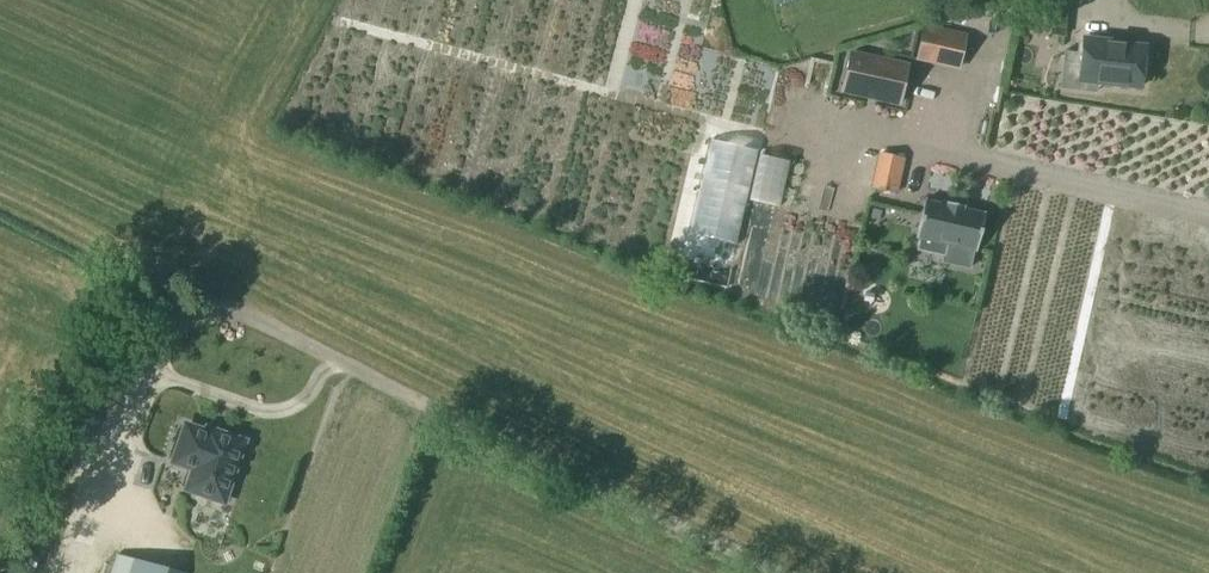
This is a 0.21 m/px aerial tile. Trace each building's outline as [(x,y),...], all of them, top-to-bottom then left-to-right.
[(776,8),(804,0),(774,0),(776,8)] [(1035,32),(1065,35),(1068,0),(1038,0),(1035,32)] [(964,38),(923,29),(917,54),(959,64),(964,38)] [(1086,35),(1079,79),(1148,90),(1155,46),(1086,35)] [(849,54),(842,85),(900,98),(907,67),(849,54)] [(807,149),(826,150),(827,135),(808,134),(807,149)] [(879,154),(871,187),(895,193),(902,160),(879,154)] [(924,201),(915,238),(918,239),(915,251),(944,257),(947,245),(975,252),(984,214),(962,209),(963,207),(946,203),(946,206),(924,201)] [(222,502),(243,442),(221,435),(220,438),(185,426),(173,462),(193,469),(186,490),(222,502)] [(118,555),(113,572),(178,572),(118,555)]
